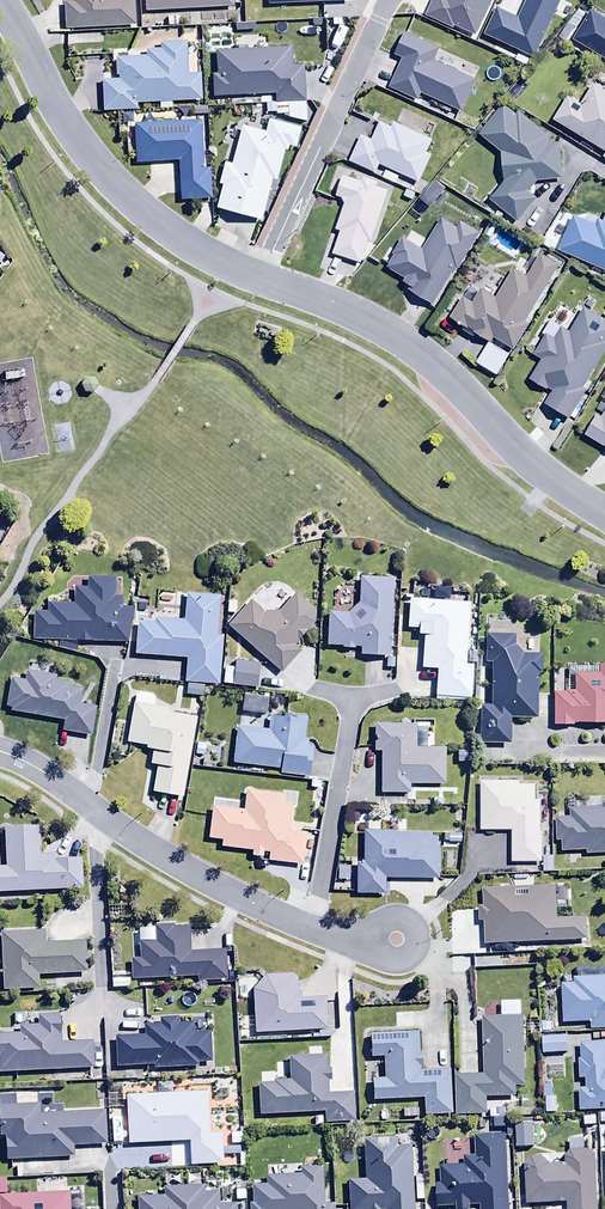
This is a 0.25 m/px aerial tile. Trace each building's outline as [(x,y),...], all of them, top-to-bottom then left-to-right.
[(65,29),(135,26),(134,0),(72,0),(72,2),(63,2),(65,29)] [(144,12),(233,8),(233,0),(144,0),(144,12)] [(570,41),(604,63),(604,20),(589,11),(570,41)] [(402,59),(389,88),(419,101),(421,95),(461,112),(475,79),(435,61),(441,48),(404,33),(394,56),(402,59)] [(103,80),(103,111),(137,111),(136,104),(159,104),(159,109),(172,109),(171,101),(201,101),(201,73),(187,74),(187,41),(160,42),(160,49),(146,49),(146,56),(117,57),(118,79),(103,80)] [(276,102),(305,101),(303,63),(292,64),(292,48),(216,51),(217,73),(213,74),(214,97),(276,95),(276,102)] [(553,121),(604,153),(604,92),(592,85),(581,104),(569,96),(553,121)] [(288,104),(288,119),(305,123),(305,104),(288,104)] [(536,199),(529,193),(538,181),(563,179),(560,143),(548,144),(552,139),(517,112),(515,114),(503,104),(478,136),(501,154),(504,181),(489,199),(517,222),(536,199)] [(295,148),(300,128),(269,120),(266,132),(242,125),(240,133),(230,130),(226,142),(236,145),(231,164),(225,162),(218,184),(222,185),(216,208),(261,221),(273,180),(276,180),(285,151),(288,152),(290,146),(295,148)] [(201,122),(134,124),(136,164),(178,162),(180,200),(210,199),(209,168),(203,168),(201,122)] [(362,136),(349,162),(375,174),(380,165),(419,184),(432,156),(426,153),(432,141),(393,122),(390,127),(380,122),(371,140),(362,136)] [(368,240),(372,241),(389,191),(377,187),(379,183),(363,177),(361,181),(343,175),(336,197),(345,200),(335,230),(340,232),(332,255),(360,264),(368,240)] [(558,252),(604,272),(604,223),(599,220),(596,226),(573,217),(558,252)] [(410,286),(407,290),(433,306),(455,268),(458,270),(480,234),(460,222),(456,228),(442,219),(423,250),(402,237),(391,254),(394,256),(387,269),(405,279),(403,282),(410,286)] [(475,362),(497,377),(529,326),(524,323),(560,266),(541,254),(526,277),(513,268),(495,297),(481,288),(478,292),(470,287),(450,318),(463,326),(461,330),(475,339),(477,335),(488,342),(475,362)] [(567,421),(587,392),(582,389),(604,355),(604,320),(585,306),(568,330),(562,326),(554,339),(547,334),(533,355),(541,360),(528,379),(551,394),(543,405),(567,421)] [(585,437),(604,449),(604,411),(601,418),(597,416),(585,437)] [(127,643),(133,608),(121,608),(121,596),(114,596),(115,578),(86,578),(86,587),(74,587),(73,603),(47,603),(47,613),(33,613),(33,642),(127,643)] [(360,656),(385,656),(385,669),(394,669),(394,655),(391,655),(393,579),(360,578),(359,603),(346,613),(327,613),(326,646),(342,647),(341,649),(355,650),(355,648),(360,648),(360,656)] [(417,635),(423,635),(421,669),(437,670),(435,697),(471,699),(473,665),(477,665),(477,652),(467,651),(469,604),(463,603),(463,597),(450,597),(450,588),(430,587),(430,592),(420,591),(419,599),(409,599),(408,629),(417,630),(417,635)] [(315,624),(315,611),(294,593),(278,612),(262,613),(249,601),(227,627),(280,674),(300,651),(295,647),(315,624)] [(137,622),(135,656),(185,659),(184,682),(219,685),(222,635),(217,634),(219,596),(186,594),(184,621),(154,619),(154,623),(137,622)] [(523,655),(514,647),(514,636),(510,636),(510,621),(488,621),(488,635),(485,635),(485,663),(491,663),(490,705),(480,705),(479,743),(510,744),(510,717),(537,718),(538,673),(541,674),(541,655),(523,655)] [(224,667),(223,685),(257,689),(259,664),(235,662),(234,668),(224,667)] [(553,726),(573,726),(573,724),(604,724),(604,665),(601,665),(601,674),(577,674),(576,693),(553,693),(553,726)] [(56,676),(27,671),(26,681),(10,679),(5,707),(11,708),(10,712),(63,722),(61,732),(90,737),(95,707),(79,705),(82,689),(71,687),(72,682),(55,679),(56,676)] [(204,686),(187,685),(187,697),(203,698),(204,686)] [(154,697),(135,694),(127,744),(147,747),(146,751),(152,752),(150,766),(156,767),(151,793),(178,798),(191,719),(168,715),(169,708),(153,706),(154,697)] [(242,697),(241,713),(267,715),(269,699),(242,697)] [(236,728),(233,765),(281,769),(280,774),(310,777),(313,746),(304,746),(307,720),(269,717),(268,731),(236,728)] [(381,752),(381,794),(409,794),(409,786),(446,786),(446,748),(427,748),(427,727),(416,727),(416,724),(374,724),(374,752),(381,752)] [(519,782),(480,782),(480,831),(511,831),(511,863),(542,863),(542,803),(535,803),(535,786),(519,786),(519,782)] [(269,854),(268,862),(301,865),(305,833),(288,832),(291,804),(284,804),(285,794),(245,790),(243,810),(211,807),(208,839),(221,841),(220,848),(252,851),(251,857),(262,858),(263,853),(269,854)] [(382,798),(382,807),(406,807),(406,798),(382,798)] [(556,818),(556,842),(562,842),(562,852),(586,852),(586,856),(604,855),(604,802),(602,802),(602,808),(570,808),(570,818),(556,818)] [(83,891),(82,860),(57,861),(57,856),(40,856),(39,828),(3,829),(5,867),(0,868),(0,894),(83,891)] [(356,864),(356,894),(384,894),(384,879),(438,879),(438,838),(432,838),(432,833),(396,833),(396,831),(363,831),(363,864),(356,864)] [(546,856),(543,856),(543,873),(553,873),(553,857),(550,857),(550,853),(546,853),(546,856)] [(484,922),(485,946),(587,942),(586,919),(558,920),(557,902),(566,902),(566,887),(533,888),(532,881),(510,881),(510,887),(482,889),(483,907),(479,907),(480,922),(484,922)] [(130,960),(131,981),(196,979),(197,982),(226,981),(226,951),(190,952),(189,928),(174,928),(174,925),(154,926),(154,932),(144,933),(144,943),(139,943),(140,960),(130,960)] [(2,992),(37,991),(37,976),(86,975),(85,943),(43,944),(43,933),(39,933),(39,929),(1,930),(1,962),(0,962),(0,975),(2,975),(2,992)] [(563,1025),(590,1024),(590,1031),(604,1030),(604,972),(604,977),(573,978),(574,985),(562,985),(563,1025)] [(125,973),(111,974),(112,991),(130,990),(129,980),(126,980),(125,973)] [(265,977),(253,990),(255,1034),(327,1031),(325,998),(302,999),(302,993),(298,993),(297,975),(265,977)] [(93,1070),(92,1043),(61,1044),(60,1016),(37,1017),(37,1026),(19,1026),(19,1034),(14,1034),(14,1030),(0,1031),(0,1074),(93,1070)] [(456,1075),(456,1116),(487,1116),(487,1099),(516,1098),(516,1087),(525,1087),(524,1017),(483,1018),(483,1075),(481,1075),(480,1057),(471,1057),(471,1075),(456,1075)] [(115,1038),(116,1069),(198,1068),(198,1064),(212,1064),(211,1033),(203,1033),(203,1028),(196,1029),(196,1024),(178,1025),(178,1018),(159,1019),(159,1026),(145,1026),(145,1038),(115,1038)] [(383,1081),(372,1081),(373,1102),(423,1101),(424,1117),(453,1117),(452,1071),(420,1072),(420,1033),(371,1033),(371,1059),(383,1058),(383,1081)] [(567,1038),(543,1038),(543,1054),(567,1054),(567,1038)] [(581,1044),(581,1060),(579,1060),(580,1080),(586,1080),(586,1089),(578,1089),(579,1112),(604,1111),(604,1043),(581,1044)] [(288,1058),(289,1081),(274,1082),(274,1085),(257,1086),(259,1117),(323,1114),(324,1125),(355,1123),(354,1094),(328,1095),(327,1082),(330,1082),(330,1070),(327,1070),(327,1057),(288,1058)] [(543,1099),(545,1099),(545,1114),(555,1114),(555,1097),(552,1097),(552,1086),(543,1086),(543,1099)] [(190,1166),(223,1165),(222,1134),(209,1135),(207,1093),(125,1096),(127,1146),(189,1143),(190,1166)] [(6,1162),(69,1160),(69,1158),(74,1158),(74,1147),(107,1146),(105,1113),(38,1115),(38,1106),(0,1107),(0,1138),(5,1138),(6,1162)] [(490,1120),(494,1120),(494,1129),(507,1129),(507,1115),(505,1115),(504,1109),(490,1110),(490,1120)] [(533,1125),(516,1125),(516,1148),(533,1148),(533,1125)] [(475,1137),(475,1158),(464,1158),(464,1148),(450,1149),(451,1166),(439,1166),(440,1185),(436,1185),(438,1208),(456,1208),(471,1208),(471,1207),(481,1207),(481,1208),(509,1208),(506,1135),(475,1137)] [(422,1204),(413,1204),(412,1147),(396,1147),(396,1140),(363,1140),(364,1181),(348,1181),(348,1208),(422,1208),(422,1204)] [(524,1167),(526,1206),(567,1204),(567,1208),(598,1208),(595,1156),(590,1151),(572,1152),(565,1157),(565,1164),(549,1165),(549,1158),(531,1158),(524,1167)] [(266,1185),(252,1186),(252,1204),(249,1204),(249,1208),(333,1208),(333,1205),(324,1206),(323,1169),(300,1170),(301,1175),(266,1177),(266,1185)] [(237,1204),(219,1205),(219,1192),(205,1192),(205,1186),(163,1187),(163,1197),(137,1197),(137,1208),(237,1208),(237,1204)] [(70,1196),(0,1196),(0,1208),(70,1208),(70,1196)]
